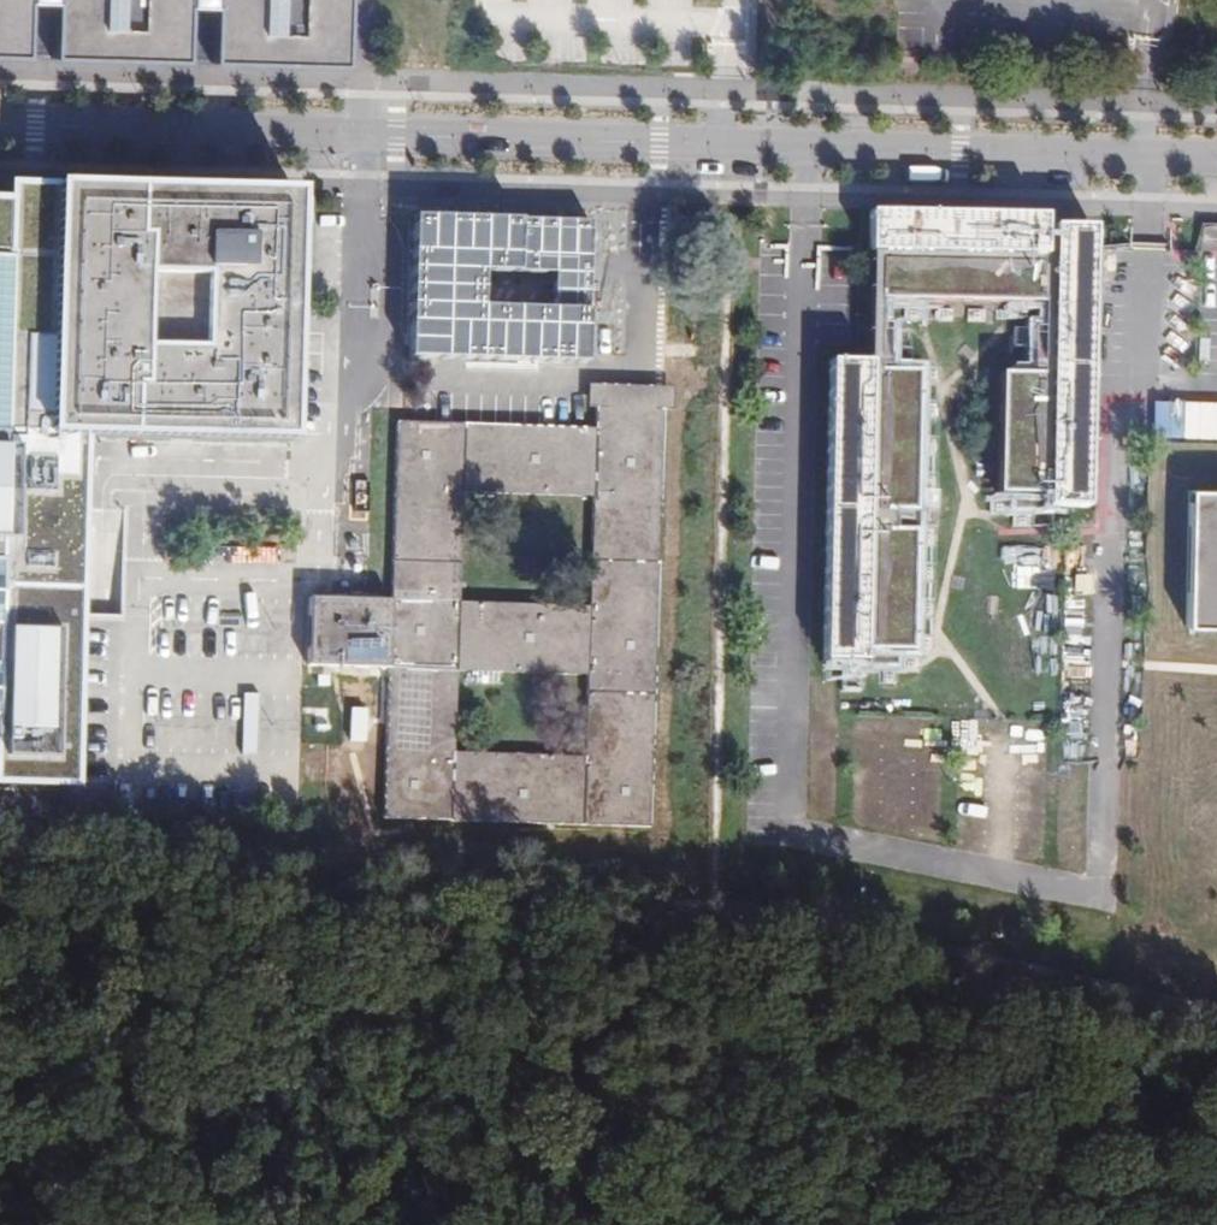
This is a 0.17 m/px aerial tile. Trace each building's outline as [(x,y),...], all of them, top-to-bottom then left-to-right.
[(31,57),(33,0),(0,0),(0,56),(31,57)] [(55,57),(191,61),(192,0),(57,0),(55,57)] [(215,62),(339,65),(351,66),(351,58),(353,0),(217,0),(215,62)] [(77,788),(86,437),(63,437),(66,186),(8,184),(6,201),(0,200),(0,786),(77,788)] [(288,443),(295,194),(275,193),(66,186),(63,437),(86,437),(288,443)] [(597,215),(420,211),(415,355),(594,361),(597,215)] [(1044,214),(986,214),(916,213),(895,213),(868,212),(866,253),(870,253),(869,362),(829,361),(822,662),(839,662),(863,663),(863,651),(912,653),(915,528),(891,527),(891,509),(915,510),(918,371),(876,371),(876,366),(884,366),(884,326),(876,326),(877,294),(895,294),(1045,296),(1045,328),(1036,328),(1035,370),(1036,370),(1036,374),(1000,373),(998,494),(1031,495),(1046,495),(1046,507),(1066,508),(1087,508),(1092,288),(1081,287),(1081,249),(1082,232),(1052,231),(1053,226),(1044,225),(1044,214)] [(390,599),(309,598),(307,666),(388,670),(384,800),(383,818),(621,827),(650,828),(664,425),(664,411),(672,412),(674,388),(588,385),(586,408),(595,409),(594,428),(396,422),(390,599)] [(1185,495),(1184,561),(1184,629),(1216,630),(1216,496),(1185,495)] [(242,753),(254,753),(256,696),(244,696),(242,753)]
